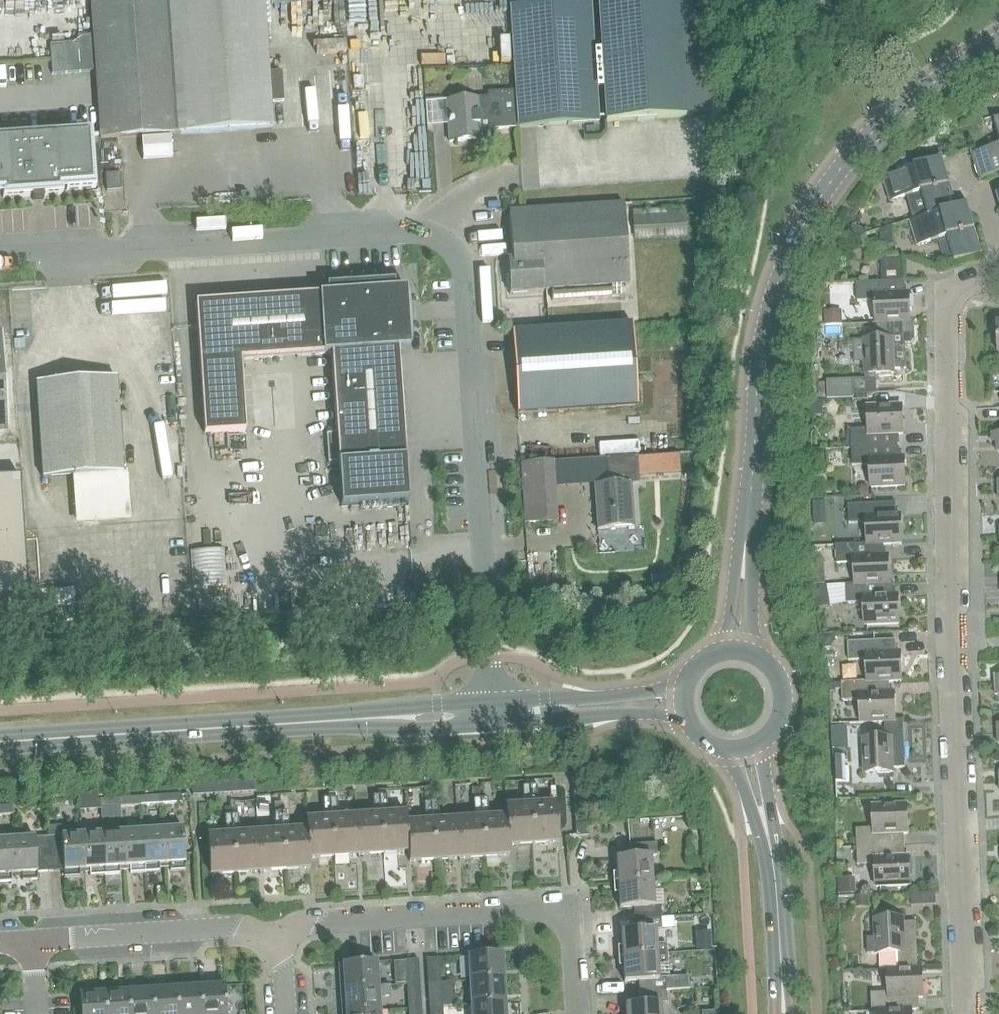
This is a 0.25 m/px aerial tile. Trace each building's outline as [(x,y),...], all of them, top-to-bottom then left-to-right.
[(264,0),(92,0),(101,138),(272,127),(264,0)] [(606,122),(712,115),(704,0),(626,0),(598,2),(606,122)] [(489,97),(447,100),(450,142),(493,139),(492,129),(598,122),(590,2),(511,7),(517,91),(488,93),(489,97)] [(475,13),(374,13),(374,70),(506,70),(506,32),(475,32),(475,13)] [(92,35),(78,36),(79,42),(51,44),(53,74),(94,71),(92,35)] [(2,194),(2,198),(3,198),(31,196),(32,200),(33,201),(34,202),(41,202),(43,200),(44,199),(43,195),(63,194),(63,190),(96,187),(92,131),(0,138),(0,194),(2,194)] [(424,171),(423,143),(375,145),(376,172),(424,171)] [(972,154),(980,179),(998,173),(998,145),(972,154)] [(942,158),(884,176),(892,201),(906,197),(913,220),(929,215),(928,215),(929,215),(957,206),(942,158)] [(105,174),(107,191),(122,190),(121,173),(105,174)] [(957,206),(929,215),(913,220),(910,221),(917,246),(948,237),(955,260),(982,252),(967,203),(957,206)] [(508,261),(510,295),(544,292),(544,290),(552,290),(553,301),(613,297),(612,286),(630,285),(624,205),(509,213),(512,261),(508,261)] [(632,211),(634,240),(687,236),(686,208),(632,211)] [(481,275),(482,298),(490,298),(490,274),(481,275)] [(246,431),(241,360),(331,354),(341,505),(409,501),(398,348),(409,347),(405,289),(395,289),(394,281),(327,286),(327,294),(196,303),(197,328),(204,434),(246,431)] [(876,325),(886,324),(911,323),(910,292),(905,293),(904,281),(882,282),(857,283),(858,301),(875,301),(876,325)] [(506,307),(508,319),(528,314),(525,302),(506,307)] [(822,311),(823,327),(841,326),(840,310),(822,311)] [(911,323),(886,324),(876,325),(877,341),(854,341),(855,364),(865,363),(866,375),(895,374),(894,370),(907,369),(906,344),(911,344),(915,340),(914,326),(911,323)] [(633,326),(549,331),(512,333),(517,414),(638,407),(633,326)] [(9,433),(2,334),(0,334),(0,434),(9,433)] [(36,385),(42,480),(72,478),(74,511),(128,507),(126,474),(122,475),(116,379),(36,385)] [(827,381),(828,399),(853,398),(852,380),(827,381)] [(851,431),(852,449),(900,447),(899,436),(903,435),(902,406),(867,407),(868,430),(851,431)] [(900,447),(852,449),(853,467),(870,466),(871,489),(905,487),(904,458),(900,458),(900,447)] [(595,486),(598,530),(634,528),(631,485),(640,485),(638,458),(608,460),(609,485),(595,486)] [(521,465),(525,525),(557,523),(554,463),(521,465)] [(28,598),(20,477),(0,478),(0,599),(28,598)] [(825,501),(813,501),(814,513),(826,513),(825,501)] [(867,523),(868,545),(885,544),(902,543),(900,516),(896,516),(896,503),(848,506),(850,524),(867,523)] [(854,563),(855,585),(890,583),(888,555),(886,555),(885,544),(868,545),(837,547),(838,564),(854,563)] [(187,587),(218,587),(217,550),(187,551),(187,587)] [(826,574),(813,575),(813,586),(826,585),(826,574)] [(890,583),(855,585),(845,586),(846,605),(864,604),(865,627),(900,625),(899,595),(895,596),(894,583),(890,583)] [(896,641),(848,643),(848,662),(866,661),(867,683),(867,684),(891,683),(902,682),(901,653),(897,653),(896,641)] [(861,724),(886,723),(886,722),(896,722),(895,693),(891,693),(891,683),(867,684),(867,683),(841,684),(842,702),(860,701),(861,724)] [(886,722),(886,723),(887,739),(864,740),(865,774),(893,773),(893,768),(906,768),(904,721),(896,722),(886,722)] [(846,755),(835,755),(836,781),(847,781),(846,755)] [(583,773),(572,774),(573,783),(584,782),(583,773)] [(261,779),(251,780),(252,792),(262,791),(261,779)] [(251,780),(241,781),(242,793),(252,792),(251,780)] [(232,793),(231,781),(221,782),(222,794),(232,793)] [(241,781),(231,781),(232,793),(242,793),(241,781)] [(221,782),(212,783),(212,795),(222,794),(221,782)] [(585,791),(584,782),(573,783),(574,792),(585,791)] [(202,783),(192,784),(192,796),(203,795),(202,783)] [(202,783),(203,795),(212,795),(212,783),(202,783)] [(506,808),(507,817),(509,846),(534,844),(529,787),(523,788),(525,806),(506,808)] [(536,787),(529,787),(534,844),(558,843),(555,805),(537,806),(536,787)] [(574,801),(585,800),(585,791),(574,792),(574,801)] [(100,799),(96,800),(96,794),(80,795),(81,810),(101,809),(100,799)] [(160,805),(182,803),(181,794),(160,795),(160,805)] [(160,795),(140,797),(141,806),(160,805),(160,795)] [(140,797),(120,798),(121,807),(141,806),(140,797)] [(375,817),(357,818),(358,856),(383,854),(380,797),(374,797),(375,817)] [(386,797),(380,797),(383,854),(408,852),(406,824),(405,815),(387,816),(386,797)] [(120,798),(100,799),(101,809),(121,807),(120,798)] [(307,831),(308,859),(333,857),(330,800),(324,801),(325,820),(306,821),(307,831)] [(337,800),(330,800),(333,857),(358,856),(357,818),(338,819),(337,800)] [(476,819),(457,820),(459,859),(485,857),(481,800),(475,801),(476,819)] [(487,800),(481,800),(485,857),(510,856),(509,846),(507,817),(488,819),(487,800)] [(574,801),(575,810),(586,809),(585,800),(574,801)] [(426,823),(406,824),(408,852),(409,863),(434,861),(431,804),(425,804),(426,823)] [(438,804),(431,804),(434,861),(459,859),(457,820),(439,822),(438,804)] [(13,814),(13,805),(0,806),(0,815),(13,814)] [(857,831),(857,848),(905,846),(904,834),(908,834),(907,805),(873,806),(874,830),(857,831)] [(575,819),(586,818),(586,809),(575,810),(575,819)] [(288,812),(281,813),(284,870),(309,869),(308,859),(307,831),(289,832),(288,812)] [(276,833),(258,834),(260,872),(284,870),(281,813),(275,813),(276,833)] [(235,874),(232,816),(225,817),(226,836),(208,837),(210,875),(235,874)] [(238,816),(232,816),(235,874),(260,872),(258,834),(240,835),(238,816)] [(586,818),(575,819),(576,827),(587,827),(586,818)] [(163,829),(151,830),(150,827),(147,824),(142,824),(143,830),(146,873),(160,872),(160,868),(165,868),(163,829)] [(63,826),(48,827),(49,837),(50,859),(51,872),(64,871),(65,878),(80,877),(80,873),(85,873),(82,834),(63,836),(63,826)] [(90,876),(105,875),(102,833),(101,827),(96,827),(93,830),(93,833),(82,834),(85,873),(90,873),(90,876)] [(182,827),(163,829),(165,868),(170,868),(170,871),(186,870),(182,827)] [(587,827),(576,827),(577,837),(588,836),(587,827)] [(143,830),(123,832),(125,870),(131,870),(131,874),(146,873),(143,830)] [(123,832),(102,833),(105,875),(120,874),(120,871),(125,870),(123,832)] [(50,859),(49,837),(15,839),(17,877),(22,877),(22,881),(38,880),(37,872),(51,872),(50,859)] [(0,840),(0,882),(12,882),(12,878),(17,877),(15,839),(0,840)] [(617,859),(618,884),(652,881),(650,856),(657,856),(656,844),(630,846),(630,858),(617,859)] [(905,846),(857,848),(858,865),(875,864),(876,888),(911,887),(909,858),(905,858),(905,846)] [(663,881),(652,882),(652,881),(618,884),(620,909),(634,908),(635,919),(661,917),(660,906),(654,907),(653,892),(663,891),(663,881)] [(667,944),(656,944),(655,930),(662,929),(661,917),(635,919),(636,931),(621,932),(623,957),(667,954),(667,944)] [(868,954),(876,954),(876,955),(899,953),(900,969),(918,969),(917,923),(904,923),(905,919),(875,920),(875,938),(867,938),(868,954)] [(709,933),(696,933),(697,950),(710,949),(709,933)] [(504,978),(502,955),(502,954),(469,957),(471,981),(504,978)] [(689,976),(669,977),(667,954),(623,957),(625,983),(639,982),(640,993),(666,991),(690,990),(689,976)] [(427,974),(440,974),(439,959),(426,960),(427,974)] [(379,962),(344,964),(346,988),(381,986),(379,962)] [(407,984),(420,983),(419,968),(406,969),(407,984)] [(872,1012),(877,1012),(912,1010),(919,1010),(919,998),(924,998),(922,968),(918,969),(900,969),(900,970),(889,970),(890,993),(871,994),(872,1012)] [(504,978),(471,981),(473,1005),(505,1002),(504,978)] [(441,983),(428,984),(429,999),(442,998),(441,983)] [(344,1012),(347,1012),(347,1013),(382,1010),(381,997),(389,997),(389,986),(381,986),(346,988),(346,1000),(343,1000),(344,1012)] [(201,988),(203,1013),(227,1013),(225,987),(201,988)] [(177,990),(179,1013),(203,1013),(201,988),(177,990)] [(153,991),(155,1013),(179,1013),(177,990),(153,991)] [(129,993),(130,1013),(155,1013),(153,991),(129,993)] [(627,1013),(661,1013),(660,1003),(667,1003),(666,991),(640,993),(640,1005),(626,1006),(627,1013)] [(421,992),(408,993),(409,1009),(422,1008),(421,992)] [(105,995),(106,1013),(130,1013),(129,993),(105,995)] [(105,995),(81,996),(82,1013),(106,1013),(105,995)] [(505,1002),(473,1005),(473,1013),(506,1013),(505,1002)]
